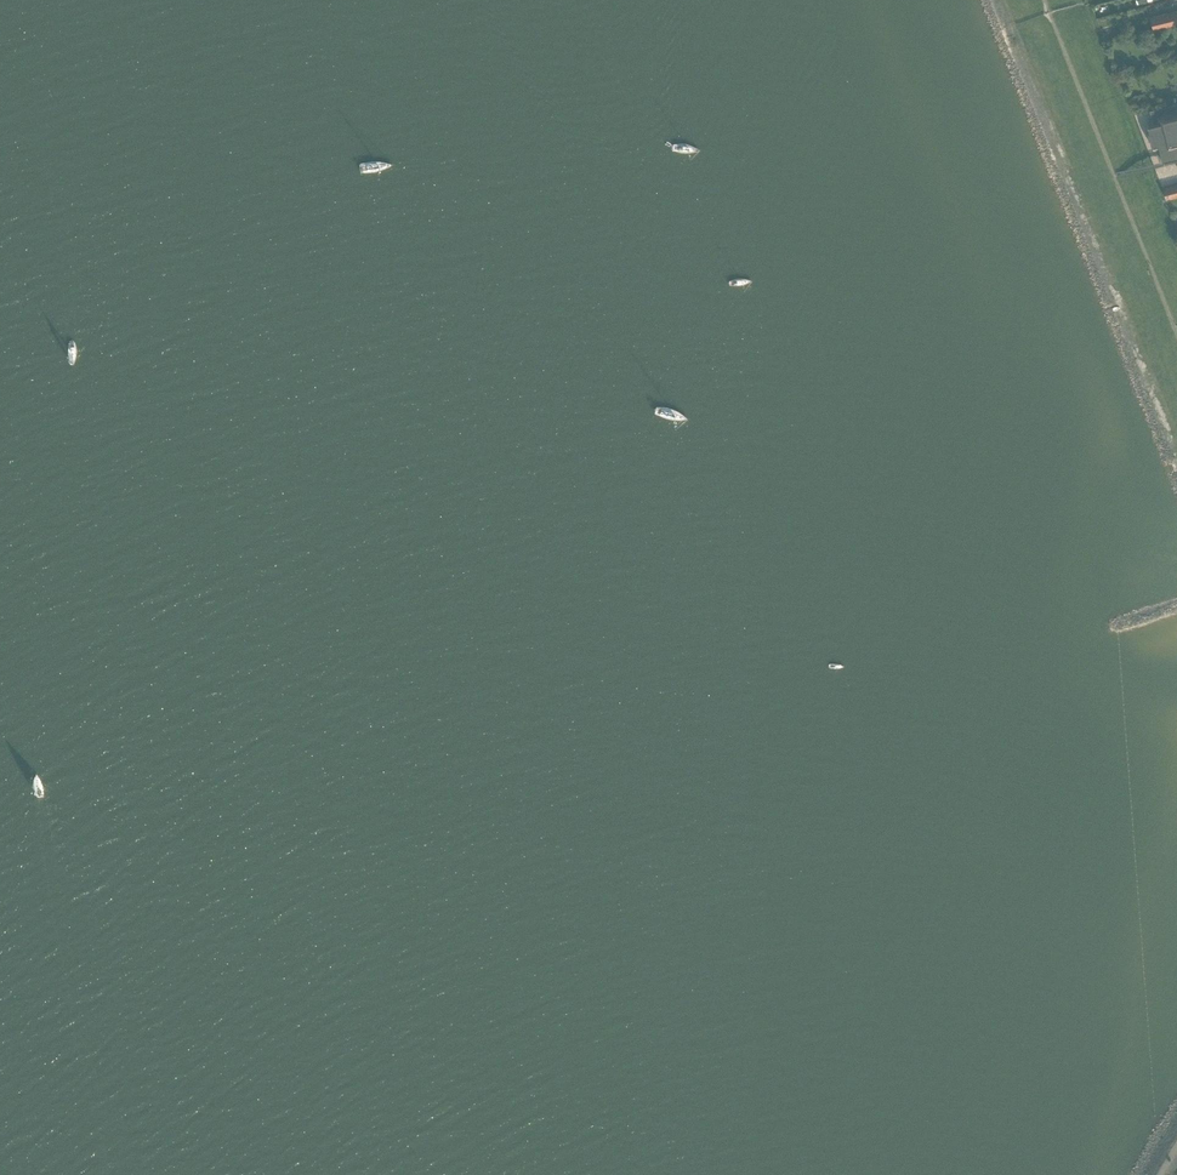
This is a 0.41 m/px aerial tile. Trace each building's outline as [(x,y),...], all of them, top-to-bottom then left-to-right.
[(1176,3),(1175,0),(1169,0),(1162,3),(1164,8),(1176,3)] [(1153,16),(1150,5),(1146,6),(1149,17),(1150,17),(1154,30),(1176,24),(1176,10),(1153,16)] [(1095,18),(1097,34),(1107,33),(1105,17),(1095,18)] [(1175,104),(1150,110),(1153,122),(1147,123),(1154,149),(1159,147),(1163,161),(1176,157),(1176,103),(1175,104)] [(1167,162),(1152,167),(1158,185),(1173,180),(1167,162)] [(1176,196),(1176,185),(1173,186),(1163,188),(1166,199),(1176,196)]
